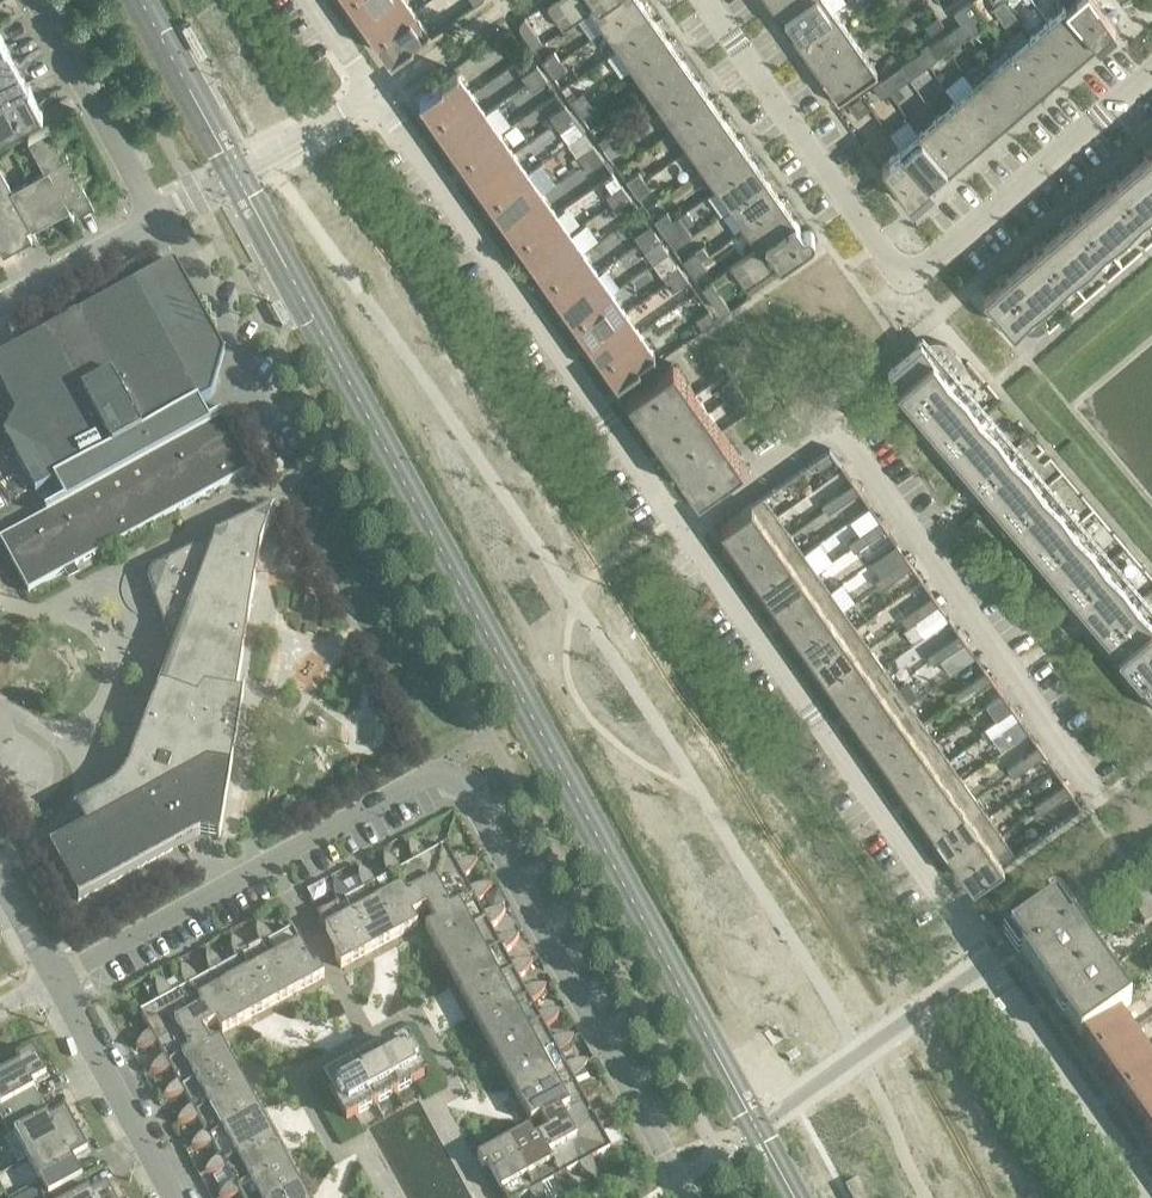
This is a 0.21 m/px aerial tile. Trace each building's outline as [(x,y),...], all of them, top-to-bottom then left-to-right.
[(362,16),(385,0),(350,0),(362,16)] [(406,0),(385,0),(362,16),(376,36),(413,10),(406,0)] [(583,0),(558,0),(547,8),(562,30),(589,9),(583,0)] [(589,9),(602,0),(583,0),(589,9)] [(639,0),(602,0),(589,9),(603,29),(641,3),(639,0)] [(781,17),(805,0),(769,0),(781,17)] [(827,0),(805,0),(781,17),(795,37),(834,10),(827,0)] [(1096,0),(1072,0),(1066,5),(1097,41),(1096,42),(1101,48),(1119,32),(1096,0)] [(655,22),(641,3),(603,29),(617,49),(655,22)] [(1097,41),(1066,5),(1047,21),(1079,57),(1096,42),(1097,41)] [(428,31),(413,10),(376,36),(391,57),(428,31)] [(848,30),(834,10),(795,37),(809,57),(848,30)] [(943,24),(937,15),(924,24),(930,33),(943,24)] [(542,42),(524,17),(522,19),(521,21),(520,24),(520,27),(521,30),(522,32),(534,49),(542,42)] [(968,18),(960,23),(960,24),(969,36),(977,30),(968,18)] [(1079,57),(1047,21),(1029,37),(1060,73),(1079,57)] [(669,42),(655,22),(617,49),(631,69),(669,42)] [(969,36),(960,24),(951,30),(960,42),(969,36)] [(506,30),(504,31),(497,37),(504,47),(517,38),(514,33),(513,31),(510,30),(508,30),(506,30)] [(862,50),(848,30),(809,57),(823,77),(862,50)] [(1060,73),(1029,37),(1010,53),(1042,89),(1060,73)] [(683,62),(669,42),(631,69),(646,89),(683,62)] [(17,66),(6,47),(6,46),(0,49),(0,75),(17,66)] [(938,58),(929,46),(920,52),(929,65),(938,58)] [(877,71),(862,50),(823,77),(829,85),(823,90),(832,102),(877,71)] [(554,51),(542,60),(547,68),(560,59),(554,51)] [(929,65),(920,52),(911,58),(920,71),(929,65)] [(1042,89),(1010,53),(992,69),(1023,105),(1042,89)] [(965,73),(973,85),(1004,121),(1023,105),(992,69),(984,57),(965,73)] [(566,68),(560,59),(547,68),(553,77),(566,68)] [(697,82),(683,62),(646,89),(660,109),(697,82)] [(542,72),(536,64),(521,75),(527,83),(542,72)] [(17,66),(0,75),(0,101),(28,86),(27,85),(17,66)] [(909,78),(901,66),(880,80),(889,92),(909,78)] [(419,98),(434,119),(471,92),(457,71),(419,98)] [(548,81),(542,72),(527,83),(532,91),(548,81)] [(889,92),(880,80),(872,86),(881,98),(889,92)] [(711,102),(697,82),(660,109),(674,129),(711,102)] [(27,85),(28,86),(0,101),(0,134),(0,135),(42,112),(28,85),(27,85)] [(1004,121),(973,85),(955,101),(986,137),(1004,121)] [(582,91),(570,100),(575,108),(588,99),(582,91)] [(485,112),(471,92),(434,119),(448,139),(485,112)] [(868,107),(859,95),(848,103),(856,115),(868,107)] [(594,108),(588,99),(575,108),(581,117),(594,108)] [(986,137),(955,101),(936,117),(968,153),(986,137)] [(725,122),(711,102),(674,129),(688,149),(725,122)] [(570,112),(564,104),(549,115),(555,123),(570,112)] [(499,132),(485,112),(448,139),(462,159),(499,132)] [(576,120),(570,112),(555,123),(560,131),(576,120)] [(968,153),(936,117),(918,133),(949,169),(968,153)] [(739,142),(725,122),(688,149),(702,169),(739,142)] [(48,172),(30,181),(50,218),(73,205),(79,214),(94,206),(49,124),(28,136),(48,172)] [(610,131),(598,140),(604,148),(616,139),(610,131)] [(513,152),(499,132),(462,159),(476,179),(513,152)] [(949,169),(918,133),(899,149),(931,185),(932,184),(949,169)] [(622,148),(616,139),(604,148),(609,156),(622,148)] [(753,162),(739,142),(702,169),(716,189),(753,162)] [(598,152),(593,144),(577,155),(583,163),(598,152)] [(931,185),(899,149),(882,164),(914,209),(936,190),(932,184),(931,185)] [(1147,153),(1144,150),(1143,152),(1145,154),(1110,185),(1107,182),(1106,183),(1108,186),(1073,217),(1071,214),(1069,215),(1072,218),(1036,249),(1034,246),(1032,247),(1035,250),(999,281),(997,278),(995,279),(998,282),(989,289),(991,291),(986,295),(1019,328),(1021,330),(1023,331),(1026,333),(1029,334),(1032,334),(1034,334),(1037,334),(1039,333),(1043,332),(1044,330),(1047,328),(1036,315),(1151,215),(1151,149),(1147,153)] [(527,172),(513,152),(476,179),(490,198),(527,172)] [(604,161),(598,152),(583,163),(589,171),(604,161)] [(767,182),(753,162),(716,189),(730,209),(767,182)] [(18,248),(32,240),(27,230),(50,218),(30,181),(13,191),(0,167),(0,215),(18,248)] [(638,171),(626,180),(632,188),(644,179),(638,171)] [(542,192),(527,172),(490,198),(504,219),(542,192)] [(650,188),(644,179),(632,188),(638,197),(650,188)] [(781,202),(767,182),(730,209),(744,228),(781,202)] [(627,193),(621,184),(605,195),(611,203),(627,193)] [(556,213),(542,192),(504,219),(519,239),(556,213)] [(632,201),(627,193),(611,203),(617,212),(632,201)] [(795,222),(781,202),(744,228),(758,248),(795,222)] [(667,211),(654,220),(660,228),(672,219),(667,211)] [(570,232),(556,213),(519,239),(533,259),(570,232)] [(0,215),(0,250),(3,256),(18,248),(0,215)] [(678,228),(672,219),(660,228),(666,236),(678,228)] [(802,232),(795,222),(758,248),(773,269),(810,243),(812,241),(813,239),(813,237),(813,235),(811,233),(810,231),(807,230),(805,230),(803,231),(802,232)] [(655,232),(649,224),(633,235),(639,243),(655,232)] [(584,252),(570,232),(533,259),(547,279),(584,252)] [(660,241),(655,232),(639,243),(645,251),(660,241)] [(773,269),(758,248),(729,267),(745,289),(773,269)] [(695,251),(682,260),(688,268),(700,259),(695,251)] [(598,272),(584,252),(547,279),(561,299),(598,272)] [(706,268),(700,259),(688,268),(694,276),(706,268)] [(174,261),(0,356),(0,383),(8,397),(7,398),(7,399),(8,399),(15,413),(5,433),(4,432),(3,434),(35,492),(54,482),(65,502),(212,421),(201,401),(211,396),(225,354),(174,261)] [(683,272),(677,265),(662,275),(667,283),(683,272)] [(612,292),(598,272),(561,299),(575,319),(612,292)] [(688,280),(683,272),(667,283),(673,291),(688,280)] [(710,281),(702,287),(716,307),(718,309),(720,311),(723,312),(726,312),(728,311),(730,310),(710,281)] [(626,312),(612,292),(575,319),(589,338),(626,312)] [(712,314),(709,309),(695,319),(703,329),(710,324),(712,322),(713,320),(713,318),(713,316),(712,314)] [(640,332),(626,312),(589,338),(603,358),(640,332)] [(655,353),(640,332),(603,358),(617,379),(655,353)] [(929,342),(927,343),(924,345),(889,371),(905,390),(901,394),(910,403),(907,406),(908,407),(911,405),(941,441),(938,443),(940,445),(943,442),(945,445),(973,478),(970,480),(971,482),(974,479),(1004,515),(1001,517),(1003,519),(1006,517),(1036,552),(1033,555),(1034,556),(1037,554),(1067,589),(1064,592),(1066,593),(1069,591),(1099,627),(1096,629),(1097,631),(1100,628),(1140,675),(1147,669),(1151,676),(1151,612),(1037,476),(1039,475),(1026,459),(1024,460),(952,376),(965,365),(951,348),(949,346),(947,344),(944,343),(941,342),(937,341),(935,341),(932,342),(929,342)] [(627,393),(631,398),(698,494),(744,462),(673,361),(627,393)] [(733,378),(722,385),(730,397),(740,389),(733,378)] [(740,389),(730,397),(738,408),(748,401),(740,389)] [(222,419),(0,540),(0,541),(27,592),(250,471),(222,419)] [(830,448),(813,460),(820,469),(836,457),(830,448)] [(860,491),(854,483),(838,494),(844,502),(860,491)] [(844,502),(838,494),(822,505),(828,513),(844,502)] [(720,525),(734,545),(777,515),(763,495),(720,525)] [(274,512),(273,511),(154,568),(152,569),(151,571),(150,573),(149,574),(148,576),(148,579),(148,581),(148,583),(172,652),(129,765),(127,770),(125,773),(123,777),(121,780),(119,782),(114,786),(111,789),(107,792),(105,793),(80,807),(81,808),(91,825),(120,878),(199,835),(220,838),(243,693),(241,693),(241,694),(236,694),(260,548),(272,513),(274,512)] [(790,534),(777,515),(734,545),(747,564),(790,534)] [(886,529),(880,520),(864,531),(870,540),(886,529)] [(870,540),(864,531),(849,542),(855,551),(870,540)] [(804,552),(790,534),(747,564),(761,583),(804,552)] [(817,571),(804,552),(761,583),(774,601),(817,571)] [(913,566),(907,558),(891,569),(896,577),(913,566)] [(896,577),(891,569),(875,580),(881,588),(896,577)] [(830,590),(817,571),(774,601),(787,620),(830,590)] [(843,609),(830,590),(787,620),(800,639),(843,609)] [(939,604),(933,595),(917,606),(923,615),(939,604)] [(923,615),(917,606),(902,617),(907,626),(923,615)] [(856,627),(843,609),(800,639),(813,658),(856,627)] [(870,646),(856,627),(813,658),(827,676),(870,646)] [(965,641),(960,633),(943,644),(949,653),(965,641)] [(949,653),(943,644),(928,655),(934,663),(949,653)] [(883,665),(870,646),(827,676),(840,695),(883,665)] [(896,684),(883,665),(840,695),(853,714),(896,684)] [(986,671),(970,682),(976,690),(992,679),(986,671)] [(976,690),(970,682),(955,693),(961,701),(976,690)] [(909,703),(896,684),(853,714),(867,733),(909,703)] [(923,722),(909,703),(867,733),(880,752),(923,722)] [(1012,708),(996,719),(1002,728),(1018,716),(1012,708)] [(1002,728),(992,735),(1002,750),(1029,731),(1018,716),(1002,728)] [(1002,728),(996,719),(981,730),(987,739),(992,735),(1002,728)] [(936,740),(923,722),(880,752),(893,771),(936,740)] [(949,759),(936,740),(893,771),(906,789),(949,759)] [(1039,746),(1023,757),(1029,765),(1045,754),(1039,746)] [(1029,765),(1023,757),(1007,768),(1013,776),(1029,765)] [(962,778),(949,759),(906,789),(919,808),(962,778)] [(975,797),(962,778),(919,808),(933,827),(975,797)] [(1065,783),(1049,794),(1055,803),(1071,791),(1065,783)] [(1055,803),(1049,794),(1034,805),(1040,814),(1055,803)] [(989,815),(975,797),(933,827),(946,846),(989,815)] [(1002,834),(989,815),(946,846),(959,864),(1002,834)] [(120,878),(91,825),(49,848),(78,901),(120,878)] [(1016,854),(1002,834),(959,864),(973,884),(1016,854)] [(412,863),(400,870),(393,873),(416,914),(427,908),(445,845),(425,856),(423,853),(422,851),(420,849),(418,847),(415,845),(413,844),(411,843),(409,842),(409,844),(408,847),(408,851),(409,853),(409,856),(410,859),(412,862),(412,863)] [(456,865),(445,845),(427,908),(433,919),(473,897),(470,891),(463,878),(465,877),(468,875),(470,873),(472,871),(474,868),(475,867),(476,865),(477,862),(473,861),(470,861),(467,862),(463,862),(460,864),(456,865)] [(387,877),(375,884),(368,887),(390,927),(386,930),(391,940),(417,926),(412,916),(416,914),(393,873),(400,870),(398,867),(396,865),(394,863),(392,860),(389,859),(387,857),(384,856),(383,858),(383,861),(383,864),(384,867),(384,869),(385,871),(386,875),(387,877)] [(362,891),(349,897),(343,901),(365,941),(361,943),(366,954),(391,940),(386,930),(390,927),(368,887),(375,884),(374,883),(372,880),(371,878),(369,876),(366,874),(364,872),(362,871),(359,870),(358,872),(358,874),(358,877),(358,880),(359,882),(360,885),(361,888),(362,891)] [(337,904),(317,915),(339,954),(334,957),(340,968),(366,954),(361,943),(365,941),(343,901),(349,897),(348,894),(346,892),(343,889),(341,887),(339,886),(337,885),(334,883),(333,886),(333,889),(333,891),(333,894),(334,897),(335,899),(336,903),(337,904)] [(473,889),(470,891),(473,897),(433,919),(435,923),(425,928),(439,954),(449,948),(447,944),(487,922),(484,916),(477,903),(479,902),(481,900),(483,899),(485,897),(487,894),(489,892),(490,889),(491,887),(486,887),(483,887),(480,887),(476,888),(473,889)] [(1151,901),(1147,893),(1131,903),(1135,910),(1151,901)] [(1063,909),(1057,900),(1007,936),(1013,946),(1080,1040),(1083,1038),(1082,1037),(1118,1011),(1119,1013),(1130,1004),(1063,909)] [(1151,901),(1135,910),(1140,918),(1151,911),(1151,901)] [(1140,918),(1144,925),(1151,921),(1151,911),(1140,918)] [(486,915),(484,916),(487,922),(447,944),(449,948),(439,954),(453,979),(463,973),(461,969),(501,947),(497,941),(490,928),(493,926),(495,925),(498,923),(499,922),(500,920),(502,918),(503,915),(505,912),(500,912),(496,912),(494,912),(489,913),(486,915)] [(259,944),(260,947),(266,943),(288,983),(292,981),(298,991),(324,977),(318,966),(313,968),(292,929),(272,940),(271,937),(269,935),(267,933),(265,931),(263,929),(261,928),(258,926),(256,926),(256,928),(256,930),(256,933),(256,936),(256,938),(257,941),(259,944)] [(500,939),(497,941),(501,947),(461,969),(463,973),(453,979),(466,1004),(477,999),(474,994),(515,972),(511,966),(504,953),(506,952),(509,950),(511,948),(513,946),(514,945),(516,943),(517,940),(518,937),(516,937),(513,937),(508,937),(503,938),(500,939)] [(233,958),(235,960),(241,957),(263,997),(267,995),(273,1005),(298,991),(292,981),(288,983),(266,943),(260,947),(247,953),(245,950),(244,949),(242,946),(240,945),(238,943),(236,942),(233,940),(231,939),(231,942),(231,944),(231,946),(231,950),(231,952),(232,955),(233,958)] [(208,972),(209,974),(216,971),(238,1011),(242,1008),(248,1019),(273,1005),(267,995),(263,997),(241,957),(235,960),(222,967),(220,964),(219,962),(217,960),(215,958),(212,956),(210,955),(206,953),(206,955),(205,958),(205,962),(206,964),(207,968),(207,970),(208,972)] [(514,965),(511,966),(515,972),(474,994),(477,999),(466,1004),(475,1021),(486,1015),(488,1019),(528,997),(532,1004),(534,1002),(537,1000),(538,999),(541,996),(542,995),(544,992),(545,990),(546,988),(543,987),(541,987),(536,987),(533,988),(531,989),(527,990),(525,991),(518,978),(521,977),(523,975),(525,973),(527,972),(529,969),(530,967),(532,964),(532,963),(529,962),(526,962),(523,962),(521,962),(518,963),(516,964),(514,965)] [(183,986),(184,988),(190,984),(213,1025),(216,1023),(222,1033),(248,1019),(242,1008),(238,1011),(216,971),(209,974),(197,981),(195,978),(193,976),(191,974),(190,972),(188,971),(185,969),(181,967),(180,969),(180,972),(180,975),(181,978),(181,980),(182,983),(183,986)] [(159,1002),(139,1013),(202,1031),(213,1025),(190,984),(184,988),(172,995),(170,992),(168,989),(166,987),(164,986),(162,984),(160,982),(156,981),(155,983),(155,986),(155,989),(156,992),(156,994),(157,996),(158,999),(159,1002)] [(150,983),(143,987),(149,997),(156,994),(150,983)] [(486,1015),(475,1021),(489,1046),(499,1040),(502,1045),(542,1023),(545,1029),(546,1029),(548,1027),(550,1026),(552,1024),(554,1022),(556,1019),(558,1017),(559,1015),(560,1013),(555,1012),(550,1013),(546,1013),(544,1014),(542,1015),(539,1016),(532,1004),(528,997),(488,1019),(486,1015)] [(1082,1037),(1083,1038),(1095,1056),(1092,1058),(1093,1059),(1132,1031),(1119,1013),(1118,1011),(1082,1037)] [(202,1031),(139,1013),(150,1033),(147,1034),(145,1036),(143,1038),(141,1040),(140,1041),(138,1044),(137,1046),(136,1049),(140,1049),(143,1049),(146,1049),(150,1048),(153,1047),(157,1045),(164,1058),(167,1064),(208,1042),(202,1031)] [(499,1040),(489,1046),(503,1071),(513,1065),(516,1070),(556,1048),(559,1054),(561,1053),(564,1051),(565,1050),(567,1048),(569,1046),(571,1044),(572,1041),(573,1038),(569,1037),(565,1038),(563,1038),(558,1039),(555,1040),(552,1041),(545,1029),(542,1023),(502,1045),(499,1040)] [(1146,1051),(1132,1031),(1093,1059),(1096,1057),(1110,1076),(1146,1051)] [(210,1046),(208,1042),(167,1064),(164,1058),(163,1058),(159,1061),(157,1063),(155,1065),(153,1067),(151,1070),(150,1072),(149,1074),(154,1074),(157,1074),(160,1074),(163,1073),(166,1073),(169,1071),(170,1070),(177,1083),(181,1089),(221,1067),(223,1072),(234,1066),(220,1040),(210,1046)] [(407,1045),(380,1060),(398,1093),(425,1078),(407,1045)] [(513,1065),(503,1071),(517,1096),(527,1090),(529,1095),(569,1073),(573,1079),(575,1078),(577,1076),(580,1074),(581,1073),(584,1070),(585,1068),(586,1066),(587,1063),(582,1063),(580,1063),(577,1063),(573,1064),(570,1065),(568,1066),(566,1067),(559,1054),(556,1048),(516,1070),(513,1065)] [(2,1124),(40,1103),(31,1085),(46,1077),(31,1051),(15,1060),(18,1065),(0,1075),(0,1121),(2,1124)] [(1146,1051),(1110,1076),(1123,1096),(1121,1098),(1151,1076),(1151,1060),(1146,1051)] [(398,1093),(380,1060),(355,1074),(373,1107),(398,1093)] [(247,1091),(234,1066),(223,1072),(221,1067),(181,1089),(177,1083),(173,1086),(171,1088),(169,1089),(167,1092),(166,1094),(164,1097),(163,1099),(166,1099),(168,1100),(172,1100),(174,1099),(178,1098),(180,1098),(184,1096),(191,1108),(195,1115),(235,1093),(237,1097),(247,1091)] [(527,1090),(517,1096),(531,1122),(540,1117),(543,1120),(583,1098),(587,1104),(589,1103),(592,1101),(593,1099),(595,1098),(597,1095),(598,1094),(599,1091),(601,1088),(596,1088),(594,1088),(590,1088),(587,1089),(584,1090),(582,1091),(580,1092),(573,1079),(569,1073),(529,1095),(527,1090)] [(373,1107),(355,1074),(328,1088),(346,1121),(373,1107)] [(1121,1098),(1121,1099),(1124,1097),(1138,1116),(1151,1107),(1151,1076),(1121,1098)] [(261,1117),(247,1091),(237,1097),(235,1093),(195,1115),(191,1108),(189,1110),(187,1111),(184,1113),(183,1114),(181,1117),(180,1119),(178,1122),(177,1124),(180,1125),(183,1125),(186,1125),(188,1124),(193,1123),(195,1122),(198,1121),(205,1133),(208,1140),(248,1118),(251,1122),(261,1117)] [(583,1098),(543,1120),(548,1131),(611,1150),(600,1129),(602,1129),(605,1127),(607,1125),(609,1123),(610,1121),(612,1118),(614,1116),(615,1114),(610,1113),(607,1113),(605,1113),(602,1114),(599,1114),(597,1115),(594,1117),(587,1104),(583,1098)] [(50,1120),(40,1103),(2,1124),(9,1138),(14,1135),(27,1159),(76,1132),(65,1112),(50,1120)] [(1138,1116),(1151,1136),(1149,1138),(1149,1139),(1151,1137),(1151,1107),(1138,1116)] [(270,1133),(261,1117),(251,1122),(248,1118),(208,1140),(205,1133),(202,1135),(200,1137),(198,1139),(196,1140),(194,1143),(193,1145),(192,1147),(191,1149),(193,1150),(196,1150),(201,1150),(205,1149),(208,1148),(212,1146),(219,1159),(216,1160),(214,1162),(212,1164),(210,1165),(208,1168),(207,1170),(206,1171),(204,1174),(209,1175),(212,1175),(215,1175),(219,1174),(223,1172),(225,1171),(222,1165),(262,1143),(260,1139),(270,1133)] [(529,1129),(503,1144),(508,1154),(513,1152),(535,1192),(541,1188),(554,1181),(556,1185),(557,1186),(559,1188),(561,1190),(563,1191),(565,1193),(570,1195),(570,1193),(570,1191),(570,1187),(570,1184),(569,1181),(568,1179),(567,1176),(566,1174),(560,1178),(538,1137),(534,1139),(529,1129)] [(611,1150),(548,1131),(538,1137),(560,1178),(566,1174),(579,1167),(580,1170),(582,1173),(585,1175),(586,1176),(590,1179),(593,1181),(595,1182),(595,1180),(595,1176),(595,1172),(595,1171),(595,1168),(594,1166),(593,1163),(592,1161),(611,1150)] [(76,1132),(27,1159),(40,1183),(35,1185),(42,1197),(45,1197),(81,1178),(72,1161),(87,1153),(76,1132)] [(270,1133),(260,1139),(262,1143),(222,1165),(225,1171),(232,1184),(231,1184),(228,1187),(225,1189),(224,1190),(222,1192),(220,1195),(219,1197),(236,1197),(238,1197),(239,1196),(236,1190),(276,1168),(273,1164),(284,1158),(270,1133)] [(503,1144),(477,1158),(483,1169),(487,1166),(505,1197),(523,1197),(528,1195),(530,1197),(544,1197),(544,1196),(543,1194),(542,1190),(541,1188),(535,1192),(513,1152),(508,1154),(503,1144)] [(284,1158),(273,1164),(276,1168),(236,1190),(239,1196),(240,1197),(281,1197),(290,1193),(287,1189),(298,1183),(284,1158)] [(81,1178),(45,1197),(112,1197),(106,1188),(91,1196),(81,1178)] [(845,1188),(850,1197),(866,1197),(857,1181),(845,1188)] [(298,1183),(287,1189),(290,1193),(281,1197),(306,1197),(298,1183)]
